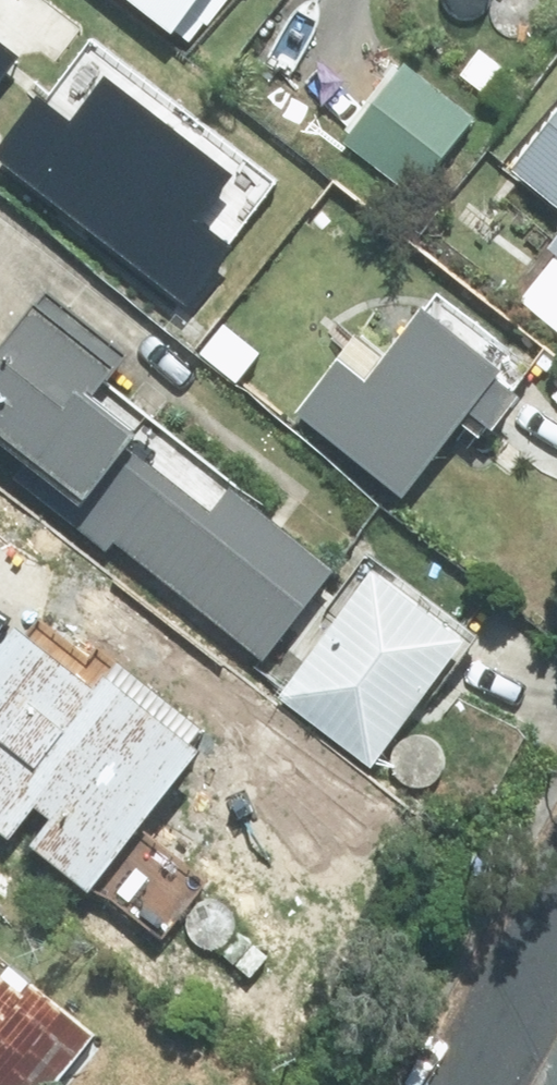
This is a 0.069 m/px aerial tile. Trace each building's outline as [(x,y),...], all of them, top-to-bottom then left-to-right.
[(1,34),(55,79),(87,41),(38,0),(30,0),(1,34)] [(192,41),(226,0),(138,0),(192,41)] [(476,51),(454,78),(481,99),(503,74),(476,51)] [(401,70),(343,147),(411,200),(469,123),(401,70)] [(502,174),(556,218),(556,105),(502,174)] [(518,305),(556,336),(556,235),(544,252),(554,260),(518,305)] [(59,520),(103,557),(109,547),(254,666),(326,578),(223,494),(199,525),(115,455),(125,443),(78,403),(99,378),(104,383),(122,362),(40,296),(0,346),(0,455),(67,511),(59,520)] [(292,420),(397,501),(460,420),(484,438),(511,403),(488,385),(492,378),(412,317),(358,389),(332,369),(292,420)] [(366,581),(277,700),(367,766),(455,648),(366,581)] [(25,810),(46,826),(26,852),(80,895),(187,760),(178,751),(193,732),(111,666),(96,686),(92,682),(79,698),(5,639),(0,645),(0,842),(25,810)] [(240,936),(218,960),(241,981),(263,958),(240,936)] [(85,1040),(21,986),(14,994),(0,982),(0,1084),(47,1084),(85,1040)]
